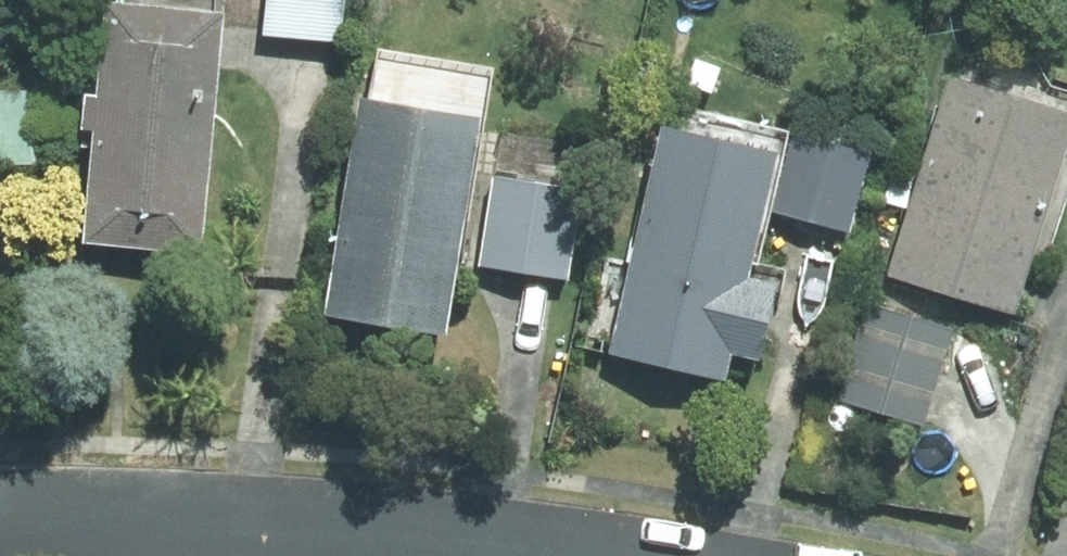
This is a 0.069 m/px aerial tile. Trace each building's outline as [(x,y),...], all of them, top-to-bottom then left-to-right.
[(227,4),(192,0),(106,0),(83,236),(204,247),(227,4)] [(342,38),(346,0),(264,0),(261,30),(342,38)] [(1066,149),(1066,100),(951,65),(890,271),(1020,309),(1066,149)] [(36,162),(36,85),(0,85),(0,162),(36,162)] [(450,327),(484,108),(360,88),(327,309),(450,327)] [(763,354),(782,279),(751,270),(784,144),(665,114),(607,346),(725,376),(732,347),(763,354)] [(854,229),(874,147),(795,126),(775,210),(854,229)] [(481,262),(569,275),(582,184),(495,171),(481,262)] [(927,423),(956,325),(867,300),(838,395),(927,423)]
